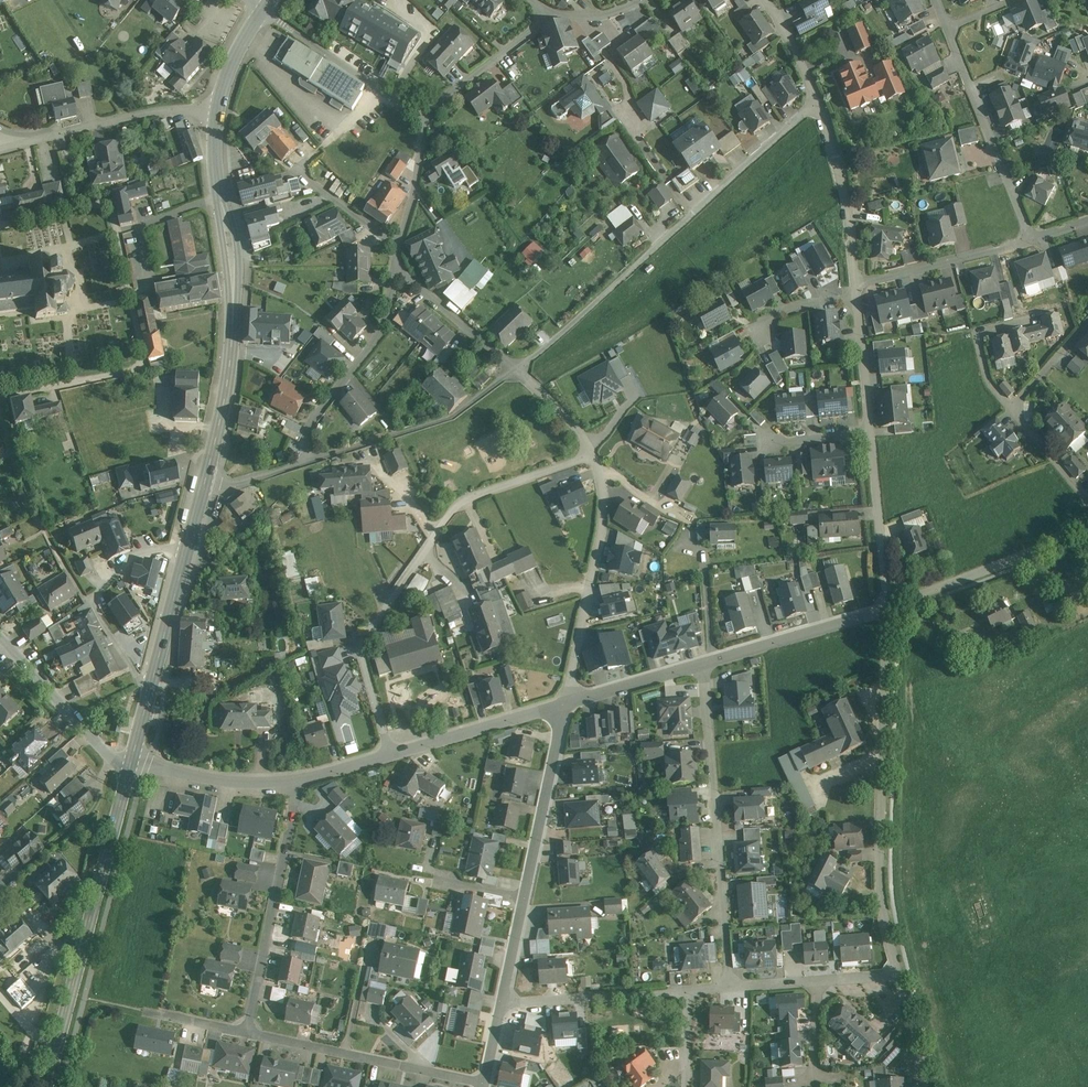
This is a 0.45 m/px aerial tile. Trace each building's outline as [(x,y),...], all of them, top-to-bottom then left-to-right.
[(100,6),(118,12),(122,0),(102,0),(100,6)] [(155,6),(154,8),(166,18),(168,15),(175,21),(186,8),(177,0),(161,0),(155,6)] [(307,13),(327,24),(329,20),(341,27),(356,1),(353,0),(315,0),(307,13)] [(442,5),(448,10),(457,0),(446,0),(442,5)] [(470,0),(471,1),(491,18),(503,4),(499,0),(470,0)] [(668,13),(680,30),(690,22),(692,25),(701,19),(687,0),(668,13)] [(713,10),(727,0),(706,0),(713,10)] [(799,5),(806,17),(810,24),(815,21),(832,12),(829,7),(828,8),(824,0),(808,0),(799,5)] [(900,23),(901,25),(913,18),(923,12),(916,0),(888,0),(900,23)] [(418,36),(356,1),(341,27),(341,28),(402,63),(418,36)] [(746,4),(734,12),(742,23),(754,15),(746,4)] [(1044,25),(1036,4),(1012,14),(1017,26),(1023,23),(1026,29),(1030,31),(1044,25)] [(742,23),(741,24),(754,42),(756,45),(766,38),(772,34),(757,13),(754,15),(742,23)] [(806,17),(793,24),(800,36),(818,27),(815,21),(810,24),(806,17)] [(913,18),(901,25),(900,23),(895,26),(899,34),(909,29),(916,25),(913,18)] [(664,35),(652,19),(646,23),(655,35),(658,40),(664,35)] [(922,21),(916,25),(909,29),(914,37),(927,30),(922,21)] [(567,22),(553,27),(543,32),(556,67),(565,64),(563,57),(562,53),(571,50),(577,48),(567,22)] [(646,23),(641,27),(649,39),(655,35),(646,23)] [(848,31),(857,53),(871,47),(862,25),(848,31)] [(455,26),(433,50),(453,68),(474,44),(455,26)] [(649,39),(641,27),(635,32),(639,37),(644,44),(649,39)] [(173,33),(156,54),(163,60),(180,40),(173,33)] [(611,44),(603,33),(597,37),(605,48),(611,44)] [(907,33),(890,39),(892,46),(909,40),(907,33)] [(679,34),(669,42),(678,55),(689,48),(679,34)] [(1082,36),(1075,39),(1080,53),(1086,50),(1083,41),(1084,41),(1082,36)] [(605,48),(597,37),(591,41),(591,42),(599,53),(605,48)] [(644,44),(639,37),(628,45),(643,65),(653,57),(644,44)] [(180,40),(163,60),(179,75),(188,83),(200,69),(201,69),(204,66),(204,65),(214,54),(197,38),(190,46),(187,44),(186,45),(180,40)] [(331,48),(337,52),(343,41),(337,38),(331,48)] [(591,41),(589,38),(582,43),(594,59),(600,54),(599,53),(591,42),(591,41)] [(756,45),(754,42),(747,46),(754,56),(770,44),(766,38),(756,45)] [(940,62),(926,38),(901,52),(912,72),(915,70),(918,75),(940,62)] [(994,38),(992,45),(1001,48),(1003,40),(994,38)] [(1015,39),(1005,68),(1017,73),(1016,76),(1019,77),(1020,74),(1025,76),(1028,67),(1035,47),(1015,39)] [(323,61),(288,41),(276,60),(302,76),(300,81),(301,86),(315,95),(319,89),(334,98),(345,105),(353,110),(363,94),(361,93),(365,87),(323,61)] [(1059,48),(1046,43),(1043,50),(1056,55),(1059,48)] [(643,65),(628,45),(617,53),(632,73),(643,65)] [(453,68),(433,50),(424,60),(444,78),(453,68)] [(762,50),(755,55),(760,63),(768,58),(762,50)] [(1066,66),(1041,56),(1035,71),(1032,78),(1037,80),(1051,84),(1057,87),(1058,87),(1066,66)] [(669,66),(675,74),(685,66),(679,58),(669,66)] [(752,58),(743,64),(746,70),(756,63),(752,58)] [(165,79),(173,71),(164,63),(157,71),(165,79)] [(55,64),(49,67),(54,77),(60,74),(55,64)] [(860,65),(839,73),(847,92),(844,94),(851,111),(860,107),(861,108),(870,105),(869,103),(878,99),(876,92),(883,89),(888,100),(903,94),(891,64),(875,70),(879,80),(872,83),(871,83),(868,84),(860,65)] [(943,69),(926,78),(933,90),(949,81),(943,69)] [(1030,69),(1026,81),(1036,85),(1037,80),(1032,78),(1035,71),(1030,69)] [(729,78),(734,86),(743,81),(737,72),(729,78)] [(599,77),(602,83),(612,80),(609,73),(599,77)] [(188,83),(179,75),(173,82),(181,90),(188,83)] [(583,76),(573,84),(578,91),(560,104),(559,103),(552,108),(552,111),(558,119),(561,119),(568,114),(567,113),(574,108),(582,119),(596,109),(601,116),(610,110),(604,101),(602,103),(583,76)] [(770,89),(770,90),(779,103),(783,109),(799,97),(793,88),(795,87),(788,77),(770,89)] [(89,82),(77,85),(79,99),(92,96),(89,82)] [(494,84),(490,87),(487,83),(466,98),(479,115),(493,104),(500,113),(510,106),(510,105),(502,94),(494,84)] [(1006,83),(988,91),(990,97),(1009,89),(1006,83)] [(61,84),(39,89),(44,107),(52,105),(52,104),(65,101),(61,84)] [(1057,87),(1051,84),(1049,90),(1051,95),(1039,100),(1045,115),(1069,106),(1062,91),(1057,93),(1056,90),(1057,87)] [(514,85),(502,94),(510,105),(510,106),(512,109),(525,99),(514,85)] [(757,85),(751,90),(762,106),(769,102),(761,91),(757,85)] [(769,86),(761,91),(769,102),(773,108),(779,103),(770,90),(770,89),(769,86)] [(1009,89),(990,97),(1000,121),(1002,120),(1005,128),(1022,121),(1018,113),(1021,112),(1014,95),(1012,96),(1009,89)] [(934,96),(938,104),(946,99),(942,92),(934,96)] [(656,94),(640,105),(651,121),(667,110),(656,94)] [(334,98),(330,104),(341,111),(345,105),(334,98)] [(65,101),(52,104),(52,105),(56,121),(76,116),(72,99),(65,101)] [(756,104),(740,115),(744,121),(739,124),(739,128),(742,132),(745,133),(750,130),(753,134),(770,123),(756,104)] [(268,112),(240,136),(254,152),(262,145),(266,142),(281,129),(282,128),(268,112)] [(184,122),(175,125),(180,138),(185,136),(184,134),(192,131),(192,133),(193,132),(192,130),(187,132),(184,122)] [(1071,122),(1064,144),(1087,151),(1087,137),(1083,135),(1085,128),(1078,126),(1079,124),(1071,122)] [(716,144),(703,127),(691,135),(708,159),(720,150),(716,144)] [(309,139),(300,128),(295,132),(304,143),(309,139)] [(974,128),(958,132),(962,146),(978,143),(974,128)] [(298,148),(281,129),(266,142),(282,161),(298,148)] [(192,133),(192,131),(184,134),(185,136),(194,162),(203,159),(193,132),(192,133)] [(741,144),(733,132),(727,136),(735,148),(741,144)] [(616,135),(591,153),(616,189),(640,172),(616,135)] [(708,159),(691,135),(675,147),(690,169),(692,171),(692,170),(708,159)] [(735,148),(727,136),(721,140),(730,152),(735,148)] [(730,152),(721,140),(716,144),(720,150),(724,156),(730,152)] [(952,141),(922,148),(930,182),(960,174),(952,141)] [(120,143),(93,148),(98,174),(89,176),(91,188),(127,181),(120,143)] [(262,145),(254,152),(260,159),(268,151),(262,145)] [(70,150),(63,152),(67,165),(74,163),(70,150)] [(411,159),(400,151),(395,159),(406,167),(411,159)] [(63,152),(57,154),(61,167),(67,165),(63,152)] [(1034,162),(1036,169),(1048,166),(1050,176),(1058,174),(1052,152),(1039,155),(1040,160),(1034,162)] [(186,153),(170,157),(173,167),(188,163),(186,153)] [(450,154),(432,165),(435,170),(427,175),(432,183),(445,175),(451,171),(458,166),(450,154)] [(395,159),(385,174),(396,181),(406,167),(395,159)] [(479,182),(468,167),(461,172),(467,181),(466,182),(470,188),(479,182)] [(690,169),(679,177),(687,189),(699,180),(692,170),(692,171),(690,169)] [(460,171),(454,175),(451,171),(445,175),(451,184),(454,189),(459,186),(466,182),(467,181),(461,172),(460,171)] [(679,177),(672,181),(681,193),(687,189),(679,177)] [(1044,182),(1035,177),(1026,196),(1034,200),(1044,182)] [(273,180),(239,189),(240,190),(237,191),(239,197),(241,197),(244,207),(273,199),(278,197),(291,194),(289,186),(283,188),(281,181),(274,183),(273,180)] [(386,182),(372,203),(371,203),(365,212),(386,226),(392,217),(392,216),(406,195),(386,182)] [(1052,186),(1044,182),(1034,200),(1045,206),(1052,192),(1054,187),(1052,186)] [(59,183),(42,187),(44,194),(47,208),(64,205),(59,183)] [(144,183),(134,188),(113,194),(120,226),(133,223),(128,200),(147,196),(144,183)] [(666,184),(649,192),(657,209),(674,200),(666,184)] [(44,194),(13,201),(13,205),(16,215),(47,208),(44,194)] [(278,197),(273,199),(275,205),(281,204),(293,200),(291,194),(278,197)] [(883,201),(867,205),(870,214),(886,209),(883,201)] [(275,205),(267,207),(268,213),(275,211),(275,212),(283,210),(281,204),(275,205)] [(602,204),(598,207),(603,214),(607,212),(602,204)] [(0,208),(0,209),(2,218),(16,215),(13,205),(0,208)] [(961,205),(946,209),(948,219),(949,219),(951,228),(966,225),(961,205)] [(624,206),(610,216),(619,229),(633,218),(624,206)] [(336,209),(321,217),(332,239),(339,236),(347,232),(336,209)] [(268,213),(247,219),(251,233),(247,234),(249,240),(251,240),(253,246),(262,243),(267,234),(265,228),(279,224),(275,212),(275,211),(268,213)] [(321,217),(315,220),(315,218),(305,223),(317,248),(327,243),(326,242),(332,239),(321,217)] [(619,229),(613,233),(623,246),(643,232),(633,218),(619,229)] [(948,219),(928,224),(932,237),(930,240),(931,246),(934,247),(934,248),(954,243),(951,228),(949,219),(948,219)] [(189,223),(181,225),(181,220),(169,223),(177,261),(174,262),(178,283),(181,283),(181,284),(212,279),(208,256),(196,258),(195,256),(191,236),(189,224),(189,223)] [(903,232),(873,227),(870,259),(891,261),(893,242),(902,244),(903,232)] [(347,232),(339,236),(342,243),(355,236),(351,229),(347,232)] [(437,231),(406,245),(412,258),(416,257),(430,290),(453,280),(438,247),(442,245),(437,231)] [(355,236),(342,243),(345,249),(358,242),(355,236)] [(1058,251),(1065,270),(1087,262),(1087,241),(1058,251)] [(531,265),(542,253),(531,243),(520,255),(531,265)] [(366,249),(347,250),(347,267),(370,267),(370,258),(366,258),(366,249)] [(823,250),(817,249),(805,255),(812,269),(817,277),(833,268),(823,250)] [(812,269),(805,255),(803,252),(797,255),(799,258),(807,272),(812,269)] [(921,252),(902,257),(904,266),(924,261),(921,252)] [(1045,257),(1027,263),(1027,261),(1016,265),(1024,289),(1027,295),(1029,296),(1038,293),(1039,291),(1037,284),(1052,279),(1053,279),(1050,271),(1045,255),(1044,255),(1045,257)] [(807,272),(799,258),(792,261),(795,266),(795,265),(802,278),(808,275),(807,272)] [(0,275),(0,313),(35,309),(36,319),(68,315),(67,311),(69,311),(69,307),(67,307),(67,304),(64,304),(62,295),(68,294),(69,296),(71,295),(69,293),(73,289),(76,289),(76,288),(73,287),(72,283),(75,281),(74,279),(72,281),(67,278),(68,275),(67,274),(66,277),(60,277),(59,267),(50,268),(49,259),(28,262),(30,272),(1,275),(0,275)] [(456,281),(470,293),(489,272),(475,260),(456,281)] [(795,266),(783,272),(786,277),(781,280),(790,296),(807,287),(802,278),(795,265),(795,266)] [(370,267),(347,267),(348,284),(367,283),(367,275),(370,275),(370,267)] [(994,269),(972,274),(977,297),(998,292),(999,292),(998,286),(994,269)] [(1058,269),(1050,271),(1053,279),(1052,279),(1054,284),(1062,282),(1058,269)] [(780,293),(771,277),(763,282),(772,297),(780,293)] [(178,283),(156,287),(158,299),(159,299),(161,312),(222,302),(218,278),(212,279),(181,284),(181,283),(178,283)] [(944,282),(943,280),(935,282),(941,310),(956,306),(954,297),(950,280),(944,282)] [(470,293),(456,281),(444,296),(462,312),(463,311),(475,297),(470,293)] [(763,282),(742,293),(753,311),(773,300),(772,297),(763,282)] [(935,282),(926,284),(927,286),(920,288),(924,305),(926,313),(927,313),(941,310),(935,282)] [(999,292),(998,292),(1001,301),(1002,301),(1008,300),(1005,284),(998,286),(999,292)] [(357,285),(342,286),(342,292),(351,295),(358,295),(357,285)] [(729,288),(724,291),(727,297),(732,294),(729,288)] [(905,292),(898,293),(898,292),(889,294),(896,321),(911,317),(909,307),(905,292)] [(732,294),(727,297),(733,308),(738,305),(732,294)] [(889,294),(881,296),(881,297),(875,299),(878,314),(881,324),(882,324),(896,321),(889,294)] [(962,296),(954,297),(956,306),(957,311),(965,309),(962,296)] [(157,335),(150,298),(137,300),(145,337),(157,335)] [(1008,300),(1002,301),(1004,312),(1003,321),(1013,318),(1008,300)] [(356,313),(344,301),(326,320),(338,332),(340,330),(352,342),(367,327),(355,314),(356,313)] [(720,302),(698,313),(704,324),(708,322),(712,328),(729,318),(720,302)] [(917,305),(909,307),(911,317),(912,323),(920,320),(917,307),(917,305)] [(926,313),(924,305),(917,307),(920,320),(928,318),(927,313),(926,313)] [(534,324),(517,307),(508,315),(525,332),(534,324)] [(258,311),(246,310),(243,344),(255,345),(256,342),(258,314),(258,311)] [(421,310),(417,314),(416,313),(412,318),(405,326),(406,327),(422,341),(437,324),(430,318),(431,316),(427,312),(425,314),(421,310)] [(405,312),(396,322),(404,329),(406,327),(405,326),(412,318),(405,312)] [(292,316),(258,314),(256,342),(290,344),(292,316)] [(878,314),(871,316),(876,335),(884,333),(882,324),(881,324),(878,314)] [(508,315),(489,332),(506,350),(525,332),(508,315)] [(836,315),(815,318),(818,343),(839,341),(838,331),(839,330),(838,323),(837,323),(836,315)] [(1059,315),(1041,319),(1043,327),(1046,340),(1064,336),(1059,315)] [(921,323),(912,325),(913,334),(923,333),(921,323)] [(437,324),(422,341),(439,355),(440,356),(447,348),(451,343),(450,342),(453,337),(449,334),(450,332),(445,328),(444,330),(437,324)] [(1043,327),(1032,329),(1035,343),(1046,340),(1043,327)] [(1032,329),(1025,331),(1029,344),(1035,343),(1032,329)] [(1025,330),(1007,334),(1008,337),(1009,337),(1013,355),(1014,355),(1030,351),(1029,344),(1025,331),(1025,330)] [(734,332),(716,341),(720,347),(735,339),(735,340),(737,338),(734,332)] [(803,333),(783,335),(785,359),(806,357),(803,333)] [(157,335),(145,337),(150,361),(165,358),(160,334),(157,335)] [(1076,349),(1087,360),(1087,336),(1076,349)] [(1008,337),(992,342),(997,363),(1014,359),(1014,355),(1013,355),(1009,337),(1008,337)] [(720,347),(711,352),(717,363),(720,361),(725,369),(738,362),(737,359),(743,356),(740,350),(741,349),(735,340),(735,339),(720,347)] [(344,359),(322,341),(306,362),(329,379),(344,359)] [(447,348),(440,356),(439,355),(437,357),(445,364),(454,354),(447,348)] [(612,359),(617,357),(614,349),(608,351),(612,359)] [(908,350),(879,353),(881,375),(906,372),(904,360),(909,360),(908,350)] [(777,352),(769,356),(773,363),(778,374),(789,373),(777,352)] [(1064,367),(1075,376),(1084,366),(1074,356),(1064,367)] [(619,358),(580,379),(593,403),(620,388),(617,382),(629,375),(619,358)] [(778,374),(773,363),(766,367),(776,387),(782,381),(778,374)] [(440,370),(422,388),(449,414),(467,396),(463,392),(451,381),(440,370)] [(490,379),(483,371),(471,384),(479,391),(490,379)] [(756,371),(740,387),(754,400),(769,384),(756,371)] [(200,375),(177,374),(176,391),(199,392),(200,375)] [(468,386),(457,375),(451,381),(463,392),(468,386)] [(296,387),(278,378),(274,384),(281,388),(282,388),(292,393),(296,387)] [(730,396),(716,382),(710,386),(721,397),(725,401),(730,396)] [(1015,393),(1005,382),(999,387),(1008,398),(1015,393)] [(907,386),(891,387),(891,396),(905,395),(905,396),(908,395),(907,386)] [(292,393),(282,388),(281,388),(278,395),(281,396),(276,406),(295,415),(304,399),(292,393)] [(376,413),(358,390),(341,403),(350,415),(351,414),(360,426),(376,413)] [(199,392),(176,391),(175,421),(199,422),(200,392),(199,392)] [(846,391),(831,393),(834,417),(848,416),(846,391)] [(56,393),(49,394),(52,406),(59,405),(56,393)] [(831,393),(817,394),(819,419),(834,417),(831,393)] [(804,395),(789,397),(792,422),(806,420),(804,395)] [(891,396),(878,398),(880,413),(906,410),(905,396),(905,395),(891,396)] [(721,397),(708,410),(724,427),(738,414),(725,401),(721,397)] [(789,397),(775,398),(778,423),(792,422),(789,397)] [(52,406),(32,410),(30,398),(10,402),(14,425),(62,415),(60,404),(59,405),(52,406)] [(1063,405),(1043,424),(1067,450),(1087,432),(1063,405)] [(262,413),(243,408),(239,425),(258,430),(262,413)] [(906,410),(880,413),(881,428),(894,426),(908,425),(908,424),(906,410)] [(996,418),(981,431),(989,442),(1004,429),(996,418)] [(678,438),(645,419),(633,441),(665,460),(678,438)] [(300,427),(288,420),(285,427),(297,433),(300,427)] [(908,425),(894,426),(895,435),(912,433),(911,424),(908,424),(908,425)] [(1008,433),(1004,429),(989,442),(993,446),(989,449),(998,459),(1002,455),(1007,461),(1021,450),(1016,444),(1018,442),(1010,432),(1008,433)] [(697,437),(690,433),(685,442),(692,446),(697,437)] [(833,448),(833,449),(827,449),(826,449),(829,478),(844,477),(845,477),(843,464),(842,449),(834,449),(834,448),(833,448)] [(819,450),(818,450),(818,451),(811,452),(814,480),(829,478),(826,449),(826,450),(819,450)] [(399,450),(384,457),(393,476),(408,469),(399,450)] [(734,450),(718,451),(718,452),(725,464),(725,467),(731,466),(730,461),(735,461),(734,450)] [(805,456),(796,457),(798,476),(807,475),(805,456)] [(1086,471),(1073,457),(1064,464),(1077,479),(1086,471)] [(735,461),(730,461),(731,466),(733,488),(753,486),(752,476),(753,476),(753,468),(751,468),(750,459),(735,461)] [(783,460),(772,462),(765,463),(766,467),(767,483),(768,483),(792,481),(790,461),(783,461),(783,460)] [(145,469),(149,489),(179,482),(174,463),(145,469)] [(852,463),(843,464),(845,477),(844,477),(845,486),(855,485),(852,463)] [(133,486),(128,466),(115,469),(120,489),(133,486)] [(766,467),(759,468),(761,488),(768,487),(768,483),(767,483),(766,467)] [(370,468),(333,471),(334,479),(332,480),(332,484),(334,483),(335,497),(372,494),(370,468)] [(97,475),(100,484),(100,485),(109,482),(106,472),(97,475)] [(89,477),(92,487),(100,484),(97,475),(89,477)] [(677,477),(667,494),(681,502),(691,485),(677,477)] [(555,482),(540,488),(544,497),(558,490),(555,482)] [(580,483),(557,493),(566,512),(588,502),(580,483)] [(156,504),(179,502),(179,490),(155,491),(156,504)] [(390,490),(375,494),(376,501),(376,502),(389,501),(390,501),(390,490)] [(237,499),(232,499),(228,503),(221,519),(220,518),(220,519),(224,524),(213,533),(222,544),(233,535),(235,538),(265,513),(249,493),(239,501),(237,499)] [(389,501),(376,502),(376,501),(362,502),(364,533),(391,531),(390,518),(389,501)] [(642,512),(627,502),(615,520),(634,533),(643,520),(646,515),(642,512)] [(752,513),(762,513),(762,504),(752,503),(752,513)] [(661,514),(647,504),(642,512),(646,515),(643,520),(653,527),(661,514)] [(920,511),(901,518),(904,525),(922,518),(920,511)] [(806,512),(790,514),(791,526),(807,524),(806,512)] [(109,524),(96,529),(97,532),(102,543),(109,560),(131,551),(118,520),(116,517),(114,515),(108,517),(108,520),(109,524)] [(856,515),(820,517),(820,528),(821,538),(822,538),(857,535),(856,515)] [(390,518),(391,531),(406,530),(405,517),(390,518)] [(667,520),(663,532),(673,535),(677,524),(667,520)] [(91,522),(68,532),(77,553),(102,543),(97,532),(96,533),(91,522)] [(735,526),(710,527),(710,547),(736,546),(735,526)] [(704,527),(697,527),(698,543),(706,542),(704,527)] [(0,533),(0,540),(0,541),(13,535),(9,528),(0,533)] [(155,532),(157,538),(162,539),(166,535),(164,529),(159,528),(155,532)] [(820,528),(807,529),(808,544),(822,543),(822,538),(821,538),(820,528)] [(918,529),(901,536),(909,557),(926,551),(918,529)] [(476,530),(451,542),(461,565),(486,553),(476,530)] [(378,533),(370,534),(371,542),(379,541),(378,533)] [(259,536),(248,544),(252,549),(263,541),(259,536)] [(529,549),(508,557),(509,560),(510,560),(516,573),(515,573),(516,576),(536,567),(529,549)] [(636,553),(614,549),(612,556),(610,556),(608,563),(611,563),(609,571),(631,576),(634,564),(639,565),(641,556),(636,554),(636,553)] [(291,552),(280,555),(287,578),(298,575),(291,552)] [(486,553),(461,565),(468,579),(484,572),(493,567),(486,553)] [(87,559),(75,564),(81,577),(92,572),(87,559)] [(493,567),(484,572),(489,584),(489,585),(494,583),(515,573),(516,573),(510,560),(509,560),(493,567)] [(12,574),(12,575),(17,573),(13,566),(0,572),(0,581),(12,574)] [(843,566),(824,572),(835,606),(854,600),(843,566)] [(421,594),(427,577),(413,573),(408,589),(421,594)] [(816,573),(808,575),(813,590),(821,587),(816,573)] [(19,587),(12,575),(12,574),(0,581),(0,599),(19,587)] [(63,575),(45,586),(58,607),(76,596),(63,575)] [(808,575),(801,578),(805,592),(813,590),(808,575)] [(317,576),(305,579),(309,597),(321,595),(317,576)] [(757,577),(750,579),(753,592),(761,589),(757,577)] [(247,579),(221,581),(223,601),(249,599),(247,579)] [(667,592),(676,590),(674,582),(666,585),(667,592)] [(489,584),(476,590),(480,599),(497,590),(494,583),(489,585),(489,584)] [(58,607),(45,586),(37,591),(50,612),(58,607)] [(797,586),(778,591),(787,619),(805,614),(797,586)] [(0,599),(0,609),(3,615),(16,607),(27,601),(27,600),(19,587),(0,599)] [(497,590),(480,599),(484,608),(492,605),(503,601),(497,590)] [(528,594),(518,598),(524,611),(534,607),(528,594)] [(627,594),(614,597),(614,599),(614,598),(605,599),(605,600),(604,600),(604,601),(604,600),(603,600),(605,609),(600,610),(603,621),(628,615),(626,604),(630,603),(628,594),(628,597),(627,594),(627,597),(627,594)] [(745,594),(726,600),(733,623),(726,625),(726,626),(728,633),(729,634),(736,632),(736,634),(755,629),(745,594)] [(27,601),(16,607),(20,614),(37,603),(33,596),(27,600),(27,601)] [(138,618),(123,597),(108,606),(123,628),(138,618)] [(452,599),(440,604),(443,612),(455,607),(452,599)] [(503,601),(492,605),(499,625),(510,622),(503,601)] [(340,605),(319,608),(324,640),(324,641),(333,639),(345,637),(340,605)] [(484,608),(470,612),(477,633),(499,626),(499,625),(492,605),(484,608)] [(1004,605),(985,614),(993,630),(1011,621),(1004,605)] [(69,616),(65,609),(61,611),(65,619),(67,618),(69,616)] [(90,611),(74,619),(79,630),(83,638),(84,639),(98,632),(98,630),(99,629),(90,611)] [(1029,614),(1018,618),(1024,632),(1035,627),(1029,614)] [(48,615),(41,617),(45,627),(52,624),(48,615)] [(421,637),(387,647),(387,646),(386,646),(388,654),(390,660),(389,660),(393,673),(394,677),(395,676),(394,675),(410,671),(410,672),(411,671),(411,670),(425,666),(426,667),(427,667),(427,666),(441,662),(442,663),(443,662),(435,634),(433,634),(428,617),(430,616),(430,615),(422,618),(422,617),(411,620),(411,621),(413,620),(416,632),(419,631),(421,637)] [(65,619),(56,626),(62,639),(79,630),(74,619),(69,622),(67,618),(65,619)] [(39,619),(23,630),(30,641),(46,631),(39,619)] [(206,622),(181,621),(181,637),(205,638),(206,622)] [(499,626),(477,633),(484,653),(517,642),(510,622),(499,625),(499,626)] [(677,625),(671,626),(670,629),(671,633),(667,634),(664,625),(646,630),(654,659),(697,647),(691,627),(681,630),(680,626),(677,625)] [(98,632),(84,639),(83,638),(75,642),(84,660),(87,658),(107,648),(98,632)] [(630,665),(621,634),(599,640),(602,649),(608,668),(609,671),(630,665)] [(205,638),(181,637),(179,668),(204,669),(205,651),(209,651),(210,648),(205,647),(205,638)] [(981,641),(959,638),(966,653),(988,653),(981,641)] [(324,641),(324,640),(319,640),(321,649),(335,647),(333,639),(324,641)] [(321,649),(319,640),(307,642),(308,651),(321,649)] [(84,660),(75,642),(70,646),(55,652),(63,668),(77,663),(81,661),(84,660)] [(107,648),(87,658),(90,663),(99,682),(119,672),(107,648)] [(338,649),(319,655),(323,669),(342,663),(338,649)] [(608,668),(602,649),(585,654),(590,673),(608,668)] [(388,654),(374,658),(380,677),(393,673),(389,660),(390,660),(388,654)] [(84,660),(81,661),(83,666),(90,663),(87,658),(84,660)] [(343,667),(326,672),(328,680),(324,681),(330,700),(331,700),(336,716),(358,710),(353,694),(354,693),(351,682),(350,682),(347,674),(345,675),(343,667)] [(508,668),(500,670),(505,688),(514,686),(508,668)] [(751,673),(732,678),(733,687),(748,686),(752,686),(751,673)] [(89,674),(73,682),(80,697),(96,689),(89,674)] [(479,686),(479,687),(484,705),(485,710),(502,705),(500,698),(503,697),(498,681),(479,686)] [(478,683),(468,686),(474,708),(484,705),(479,687),(479,686),(478,683)] [(733,687),(726,687),(727,710),(726,710),(727,720),(754,718),(753,703),(750,703),(748,686),(733,687)] [(431,687),(418,695),(427,710),(439,702),(431,687)] [(0,727),(19,710),(0,689),(0,727)] [(688,700),(659,702),(660,717),(666,716),(670,720),(671,735),(691,734),(688,700)] [(832,735),(800,749),(808,769),(809,770),(866,744),(846,701),(822,712),(832,735)] [(324,704),(317,706),(320,717),(327,715),(324,704)] [(256,707),(221,707),(221,730),(256,730),(256,728),(256,713),(256,707)] [(626,711),(613,712),(613,715),(614,715),(616,735),(628,734),(626,714),(626,711)] [(271,713),(256,713),(256,728),(271,728),(271,713)] [(633,714),(626,714),(628,734),(634,733),(633,714)] [(602,718),(595,718),(595,720),(588,720),(589,739),(616,737),(616,735),(614,715),(613,715),(602,716),(602,718)] [(322,724),(303,729),(309,750),(310,750),(309,747),(326,743),(326,746),(328,745),(322,724)] [(34,729),(8,752),(12,757),(7,762),(12,766),(17,762),(43,738),(34,729)] [(571,748),(581,747),(580,734),(570,735),(571,748)] [(533,741),(515,737),(510,758),(529,762),(533,741)] [(43,738),(17,762),(28,774),(40,763),(35,758),(49,745),(43,738)] [(662,743),(642,744),(643,760),(663,759),(662,743)] [(800,749),(778,759),(803,812),(805,811),(807,816),(816,812),(814,807),(815,806),(799,773),(808,769),(800,749)] [(61,750),(48,762),(54,769),(62,761),(64,762),(68,758),(61,750)] [(601,753),(581,754),(581,763),(594,762),(601,762),(601,753)] [(692,754),(669,756),(669,758),(666,758),(668,782),(671,782),(671,784),(695,782),(692,754)] [(506,764),(487,760),(485,771),(504,775),(506,764)] [(54,769),(39,782),(50,793),(73,772),(64,762),(62,761),(54,769)] [(594,762),(581,763),(582,768),(574,768),(575,785),(592,784),(593,785),(599,784),(599,776),(597,776),(597,771),(595,771),(594,762)] [(429,775),(413,765),(398,788),(414,798),(428,776),(429,775)] [(526,775),(508,771),(503,793),(522,797),(526,775)] [(445,787),(428,776),(420,789),(437,800),(445,787)] [(323,789),(327,795),(338,787),(334,781),(323,789)] [(340,787),(329,797),(339,807),(349,798),(340,787)] [(770,788),(752,790),(753,797),(770,796),(770,788)] [(83,789),(71,799),(80,810),(92,800),(83,789)] [(195,799),(178,795),(174,814),(191,818),(195,799)] [(696,796),(668,797),(669,809),(670,809),(671,816),(678,816),(679,819),(696,817),(695,808),(697,808),(696,796)] [(69,797),(64,802),(63,805),(53,814),(64,827),(67,828),(82,815),(82,812),(80,810),(71,799),(69,797)] [(217,801),(196,797),(195,799),(191,818),(189,831),(210,836),(213,822),(217,801)] [(748,802),(744,802),(743,801),(735,801),(736,817),(734,819),(734,823),(737,825),(740,825),(742,822),(764,821),(762,799),(750,800),(748,802)] [(588,804),(566,806),(567,816),(566,816),(566,819),(567,818),(568,828),(569,828),(569,827),(597,824),(597,825),(599,825),(597,804),(597,803),(588,804)] [(4,810),(7,815),(15,809),(12,804),(4,810)] [(277,813),(244,806),(238,832),(271,840),(277,813)] [(519,810),(500,806),(498,814),(497,813),(494,826),(515,830),(519,810)] [(358,839),(333,813),(315,830),(341,856),(358,839)] [(632,816),(623,817),(625,829),(633,829),(632,816)] [(0,819),(0,837),(9,829),(0,819)] [(222,824),(213,822),(210,836),(209,840),(218,842),(219,837),(222,824)] [(426,827),(403,822),(397,847),(420,851),(426,827)] [(444,824),(436,822),(433,836),(442,838),(444,824)] [(229,825),(222,824),(219,837),(226,839),(229,825)] [(861,825),(835,827),(836,848),(839,850),(863,848),(861,825)] [(633,829),(625,829),(625,831),(624,831),(626,837),(634,836),(633,829)] [(698,829),(683,830),(685,863),(701,862),(698,829)] [(760,829),(743,830),(744,844),(758,843),(758,844),(761,844),(760,829)] [(28,832),(22,837),(22,841),(11,850),(21,862),(23,865),(42,849),(28,832)] [(507,837),(493,834),(492,841),(499,843),(506,844),(507,837)] [(492,841),(473,838),(468,861),(494,866),(499,843),(492,841)] [(571,842),(556,843),(557,856),(572,855),(571,842)] [(744,844),(735,845),(737,874),(760,872),(758,844),(758,843),(744,844)] [(667,859),(659,848),(652,853),(652,854),(653,854),(660,864),(667,859)] [(265,852),(253,849),(250,859),(263,862),(265,852)] [(11,850),(2,857),(12,868),(12,869),(21,862),(11,850)] [(861,852),(848,853),(849,862),(850,864),(862,863),(861,852)] [(660,864),(653,854),(652,854),(635,867),(653,891),(671,879),(660,864)] [(2,857),(0,859),(0,865),(6,872),(12,868),(2,857)] [(823,857),(809,885),(816,889),(815,892),(818,894),(820,891),(840,902),(851,881),(833,871),(836,864),(823,857)] [(331,867),(304,861),(296,901),(322,906),(331,867)] [(494,866),(468,861),(466,872),(472,874),(471,877),(483,880),(484,876),(492,878),(494,866)] [(579,861),(558,863),(559,886),(580,885),(579,861)] [(61,862),(35,885),(40,891),(52,905),(78,883),(61,862)] [(354,866),(341,863),(338,876),(352,879),(354,866)] [(258,869),(239,865),(236,879),(255,883),(258,869)] [(409,882),(379,876),(374,901),(404,907),(409,882)] [(492,878),(484,876),(483,880),(482,884),(497,887),(498,879),(492,878)] [(776,878),(757,880),(758,887),(765,886),(765,888),(776,887),(776,878)] [(690,880),(670,896),(681,909),(701,893),(690,880)] [(251,889),(224,883),(222,889),(221,889),(219,891),(218,896),(219,898),(220,898),(219,904),(246,910),(251,889)] [(40,891),(35,885),(31,888),(36,894),(40,891)] [(758,887),(741,888),(742,909),(740,909),(741,921),(767,919),(765,888),(765,886),(758,887)] [(701,893),(681,909),(692,923),(712,907),(701,893)] [(503,897),(484,894),(482,903),(486,904),(486,906),(500,908),(503,897)] [(429,900),(419,898),(416,914),(425,916),(429,900)] [(482,903),(460,898),(457,915),(483,921),(486,906),(486,904),(482,903)] [(619,900),(605,901),(606,915),(620,914),(619,900)] [(589,909),(576,910),(578,934),(577,934),(577,938),(591,938),(589,909)] [(576,910),(548,912),(549,930),(549,936),(550,936),(577,934),(578,934),(576,910)] [(326,914),(313,911),(312,917),(320,919),(320,920),(325,921),(326,914)] [(312,917),(298,914),(293,938),(315,943),(320,920),(320,919),(312,917)] [(483,921),(457,915),(453,933),(479,938),(483,921)] [(2,930),(0,927),(0,939),(11,952),(31,935),(16,918),(2,930)] [(379,925),(370,923),(367,937),(376,939),(379,925)] [(800,925),(781,926),(783,953),(793,952),(792,945),(802,945),(800,925)] [(350,927),(350,936),(360,936),(360,926),(350,927)] [(549,930),(539,930),(536,941),(550,940),(550,936),(549,936),(549,930)] [(815,946),(804,947),(805,965),(828,963),(826,944),(825,935),(824,934),(815,934),(814,936),(815,946)] [(869,935),(840,938),(841,947),(842,961),(843,962),(871,960),(869,935)] [(495,941),(482,938),(481,946),(493,949),(495,941)] [(550,940),(536,941),(537,956),(547,956),(551,956),(550,940)] [(774,943),(745,945),(746,954),(747,967),(747,969),(776,967),(774,943)] [(242,949),(224,945),(221,959),(239,963),(242,949)] [(420,952),(385,945),(382,959),(417,966),(420,952)] [(716,945),(708,945),(709,962),(717,962),(716,945)] [(493,949),(481,946),(479,955),(492,957),(493,949)] [(703,946),(681,947),(683,971),(705,969),(703,946)] [(841,947),(833,948),(834,961),(842,961),(841,947)] [(315,957),(303,954),(301,961),(314,963),(315,957)] [(746,954),(739,955),(740,968),(747,967),(746,954)] [(483,959),(463,955),(456,987),(472,991),(480,992),(482,980),(479,979),(483,959)] [(537,956),(533,956),(534,965),(540,964),(548,963),(547,956),(537,956)] [(303,963),(283,959),(279,982),(298,986),(303,963)] [(417,966),(382,959),(380,970),(380,973),(414,980),(417,966)] [(548,963),(540,964),(541,985),(566,983),(564,962),(548,963)] [(234,968),(207,963),(206,969),(205,969),(202,970),(201,975),(203,978),(204,978),(202,984),(229,990),(234,968)] [(380,970),(371,968),(368,982),(378,984),(380,973),(380,970)] [(580,978),(582,987),(591,985),(589,976),(580,978)] [(286,991),(273,988),(270,1001),(283,1004),(286,991)] [(386,993),(370,989),(366,1003),(383,1007),(386,993)] [(480,992),(472,991),(468,1009),(480,1012),(481,1012),(485,993),(480,992)] [(802,996),(777,998),(778,1010),(780,1010),(781,1020),(782,1020),(795,1019),(797,1018),(796,1009),(803,1008),(802,996)] [(434,1023),(410,997),(392,1013),(410,1032),(408,1033),(415,1040),(434,1023)] [(315,1005),(290,1000),(286,1021),(310,1026),(310,1025),(309,1025),(313,1006),(314,1007),(315,1005)] [(882,1039),(846,1006),(828,1025),(851,1047),(846,1053),(858,1064),(863,1057),(864,1058),(873,1049),(878,1054),(883,1047),(887,1044),(882,1039)] [(468,1009),(458,1007),(456,1015),(460,1016),(460,1015),(477,1019),(476,1019),(479,1020),(480,1012),(468,1009)] [(734,1009),(711,1008),(710,1033),(713,1036),(717,1036),(720,1033),(720,1029),(733,1029),(734,1029),(734,1013),(734,1009)] [(477,1019),(460,1015),(460,1016),(456,1037),(472,1040),(476,1019),(477,1019)] [(575,1016),(553,1017),(554,1042),(577,1041),(578,1052),(587,1052),(586,1032),(576,1033),(575,1016)] [(795,1019),(782,1020),(783,1033),(796,1032),(795,1019)] [(346,1022),(340,1021),(338,1032),(343,1033),(346,1022)] [(175,1033),(174,1035),(142,1028),(142,1026),(141,1026),(135,1050),(152,1054),(153,1052),(170,1055),(169,1057),(171,1058),(176,1034),(175,1033)] [(892,1028),(882,1039),(887,1044),(883,1047),(888,1052),(880,1062),(886,1067),(901,1050),(896,1045),(899,1041),(894,1036),(897,1033),(892,1028)] [(796,1032),(783,1033),(784,1043),(797,1042),(796,1032)] [(784,1043),(779,1044),(780,1051),(778,1051),(779,1060),(781,1060),(781,1067),(801,1066),(800,1059),(802,1059),(801,1049),(799,1049),(799,1042),(797,1042),(784,1043)] [(254,1051),(219,1044),(213,1067),(248,1075),(254,1051)] [(203,1049),(186,1046),(183,1060),(200,1064),(203,1049)] [(212,1051),(203,1049),(200,1064),(209,1066),(212,1051)] [(644,1050),(622,1067),(628,1075),(626,1076),(631,1083),(647,1070),(655,1064),(644,1050)] [(526,1061),(511,1058),(509,1066),(524,1070),(526,1061)] [(266,1060),(263,1072),(261,1082),(262,1082),(284,1086),(292,1086),(297,1067),(266,1060)] [(702,1063),(701,1086),(721,1086),(721,1076),(728,1076),(728,1063),(702,1063)] [(503,1065),(499,1086),(505,1086),(520,1086),(524,1070),(509,1066),(503,1065)] [(886,1067),(872,1069),(874,1083),(878,1083),(878,1082),(887,1081),(886,1067)] [(313,1070),(304,1068),(301,1083),(310,1085),(313,1070)] [(328,1068),(324,1086),(358,1086),(361,1075),(328,1068)] [(263,1072),(256,1070),(253,1083),(261,1085),(262,1082),(261,1082),(263,1072)] [(321,1072),(313,1070),(310,1085),(318,1086),(321,1072)] [(631,1083),(634,1086),(643,1086),(654,1079),(647,1070),(631,1083)] [(765,1080),(766,1086),(784,1086),(783,1078),(765,1080)]
